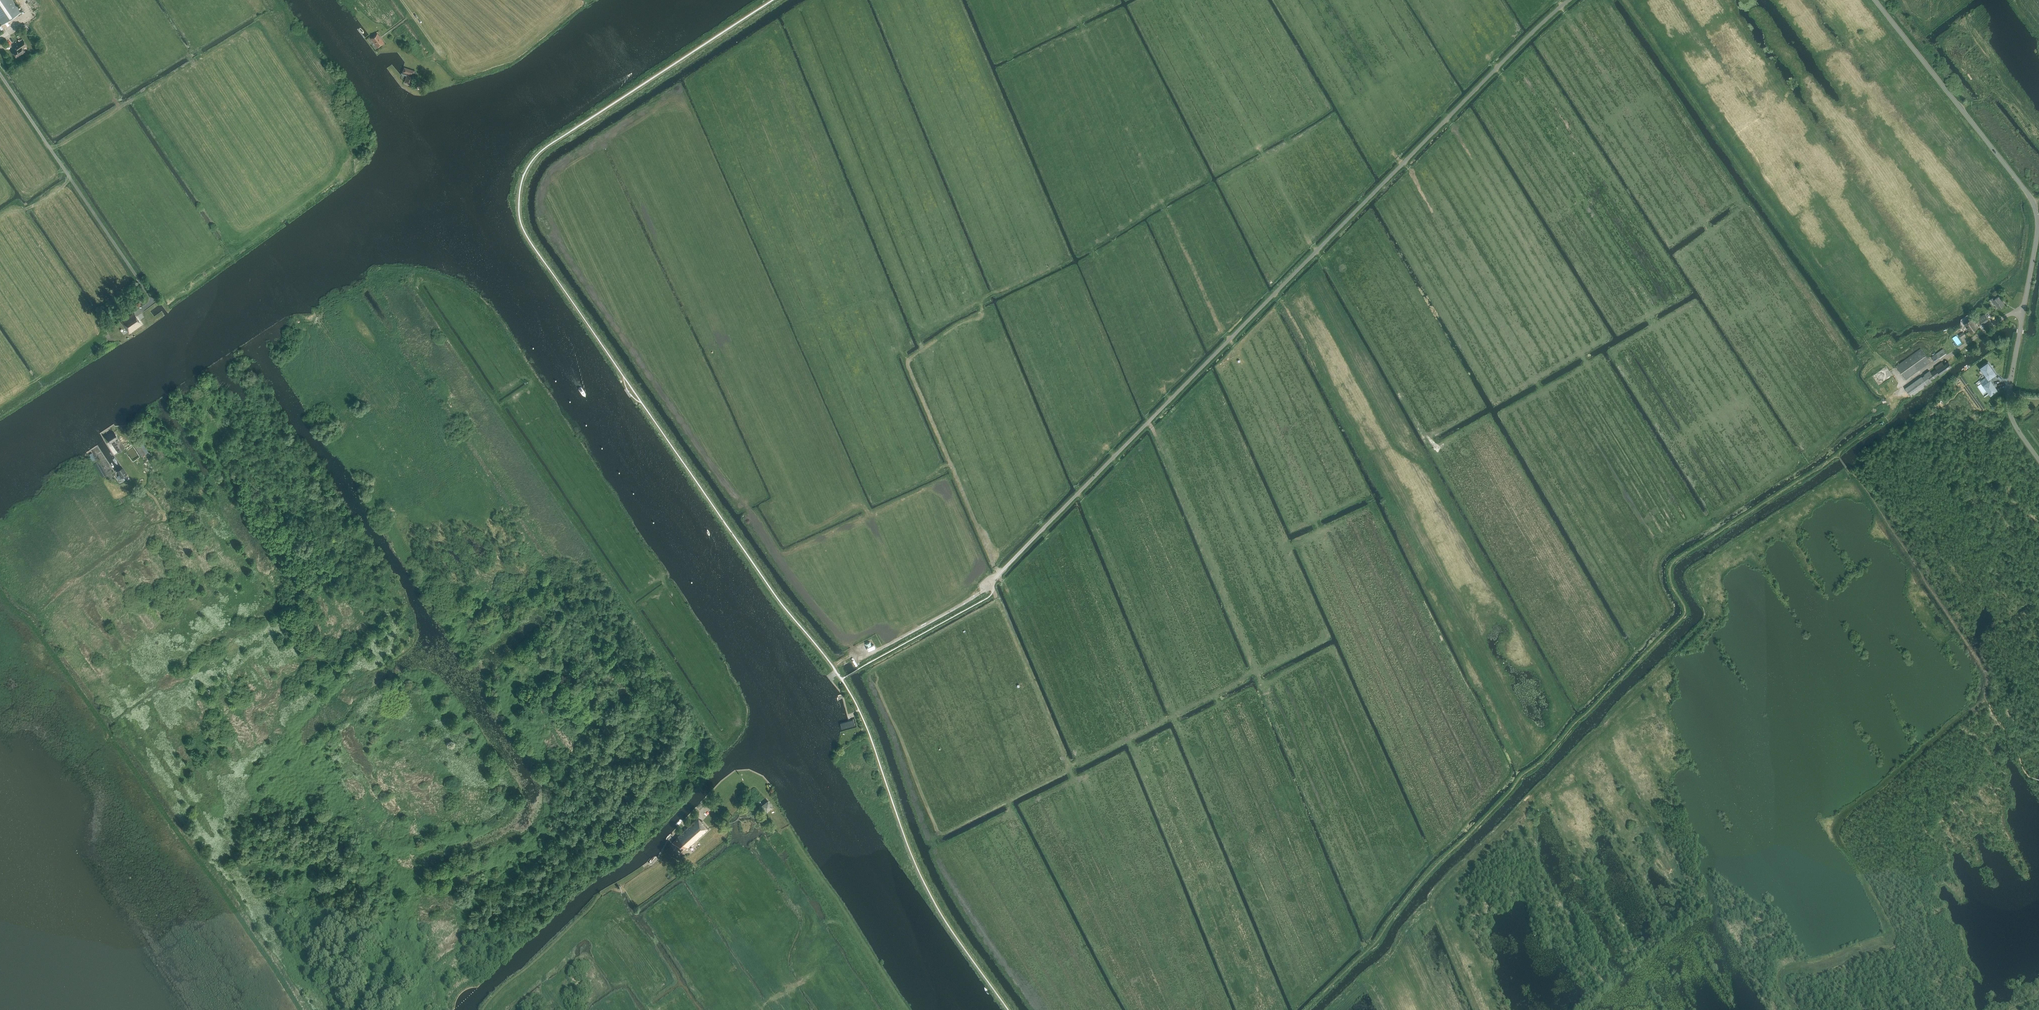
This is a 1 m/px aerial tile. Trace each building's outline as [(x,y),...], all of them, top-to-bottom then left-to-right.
[(20,12),(12,0),(0,0),(0,21),(2,24),(20,12)] [(378,48),(385,42),(377,33),(371,38),(378,48)] [(16,57),(25,51),(22,48),(27,45),(23,40),(13,46),(15,49),(12,51),(16,57)] [(404,68),(403,72),(413,76),(415,71),(405,67),(404,67),(404,68)] [(407,75),(404,82),(412,85),(415,78),(407,75)] [(425,81),(419,80),(418,81),(417,87),(422,88),(423,85),(424,85),(425,83),(425,81)] [(2004,304),(2002,301),(2003,300),(2000,295),(1995,298),(1994,297),(1991,299),(1994,304),(1995,303),(1999,308),(2004,304)] [(129,333),(142,324),(134,313),(121,322),(129,333)] [(1984,314),(1978,318),(1982,324),(1988,320),(1984,314)] [(1977,327),(1972,319),(1965,324),(1971,332),(1977,327)] [(1920,348),(1896,366),(1905,379),(1930,361),(1920,348)] [(1943,349),(1931,357),(1934,362),(1946,354),(1943,349)] [(1911,396),(1914,394),(1932,381),(1931,380),(1943,371),(1952,365),(1949,361),(1943,365),(1941,362),(1935,367),(1936,369),(1930,373),(1929,371),(1924,374),(1925,376),(1923,378),(1921,376),(1905,388),(1909,394),(1911,396)] [(1988,361),(1980,367),(1986,376),(1980,381),(1991,395),(1997,391),(1990,381),(1989,379),(1997,374),(1988,361)] [(1874,375),(1880,384),(1893,375),(1887,366),(1874,375)] [(123,446),(114,432),(107,437),(111,443),(112,442),(117,450),(123,446)] [(121,478),(127,474),(123,467),(117,471),(121,478)] [(853,720),(840,723),(841,729),(855,725),(853,720)] [(768,801),(761,806),(766,813),(773,808),(768,801)] [(688,848),(708,829),(698,817),(676,836),(678,838),(673,842),(681,851),(686,846),(688,848)]
